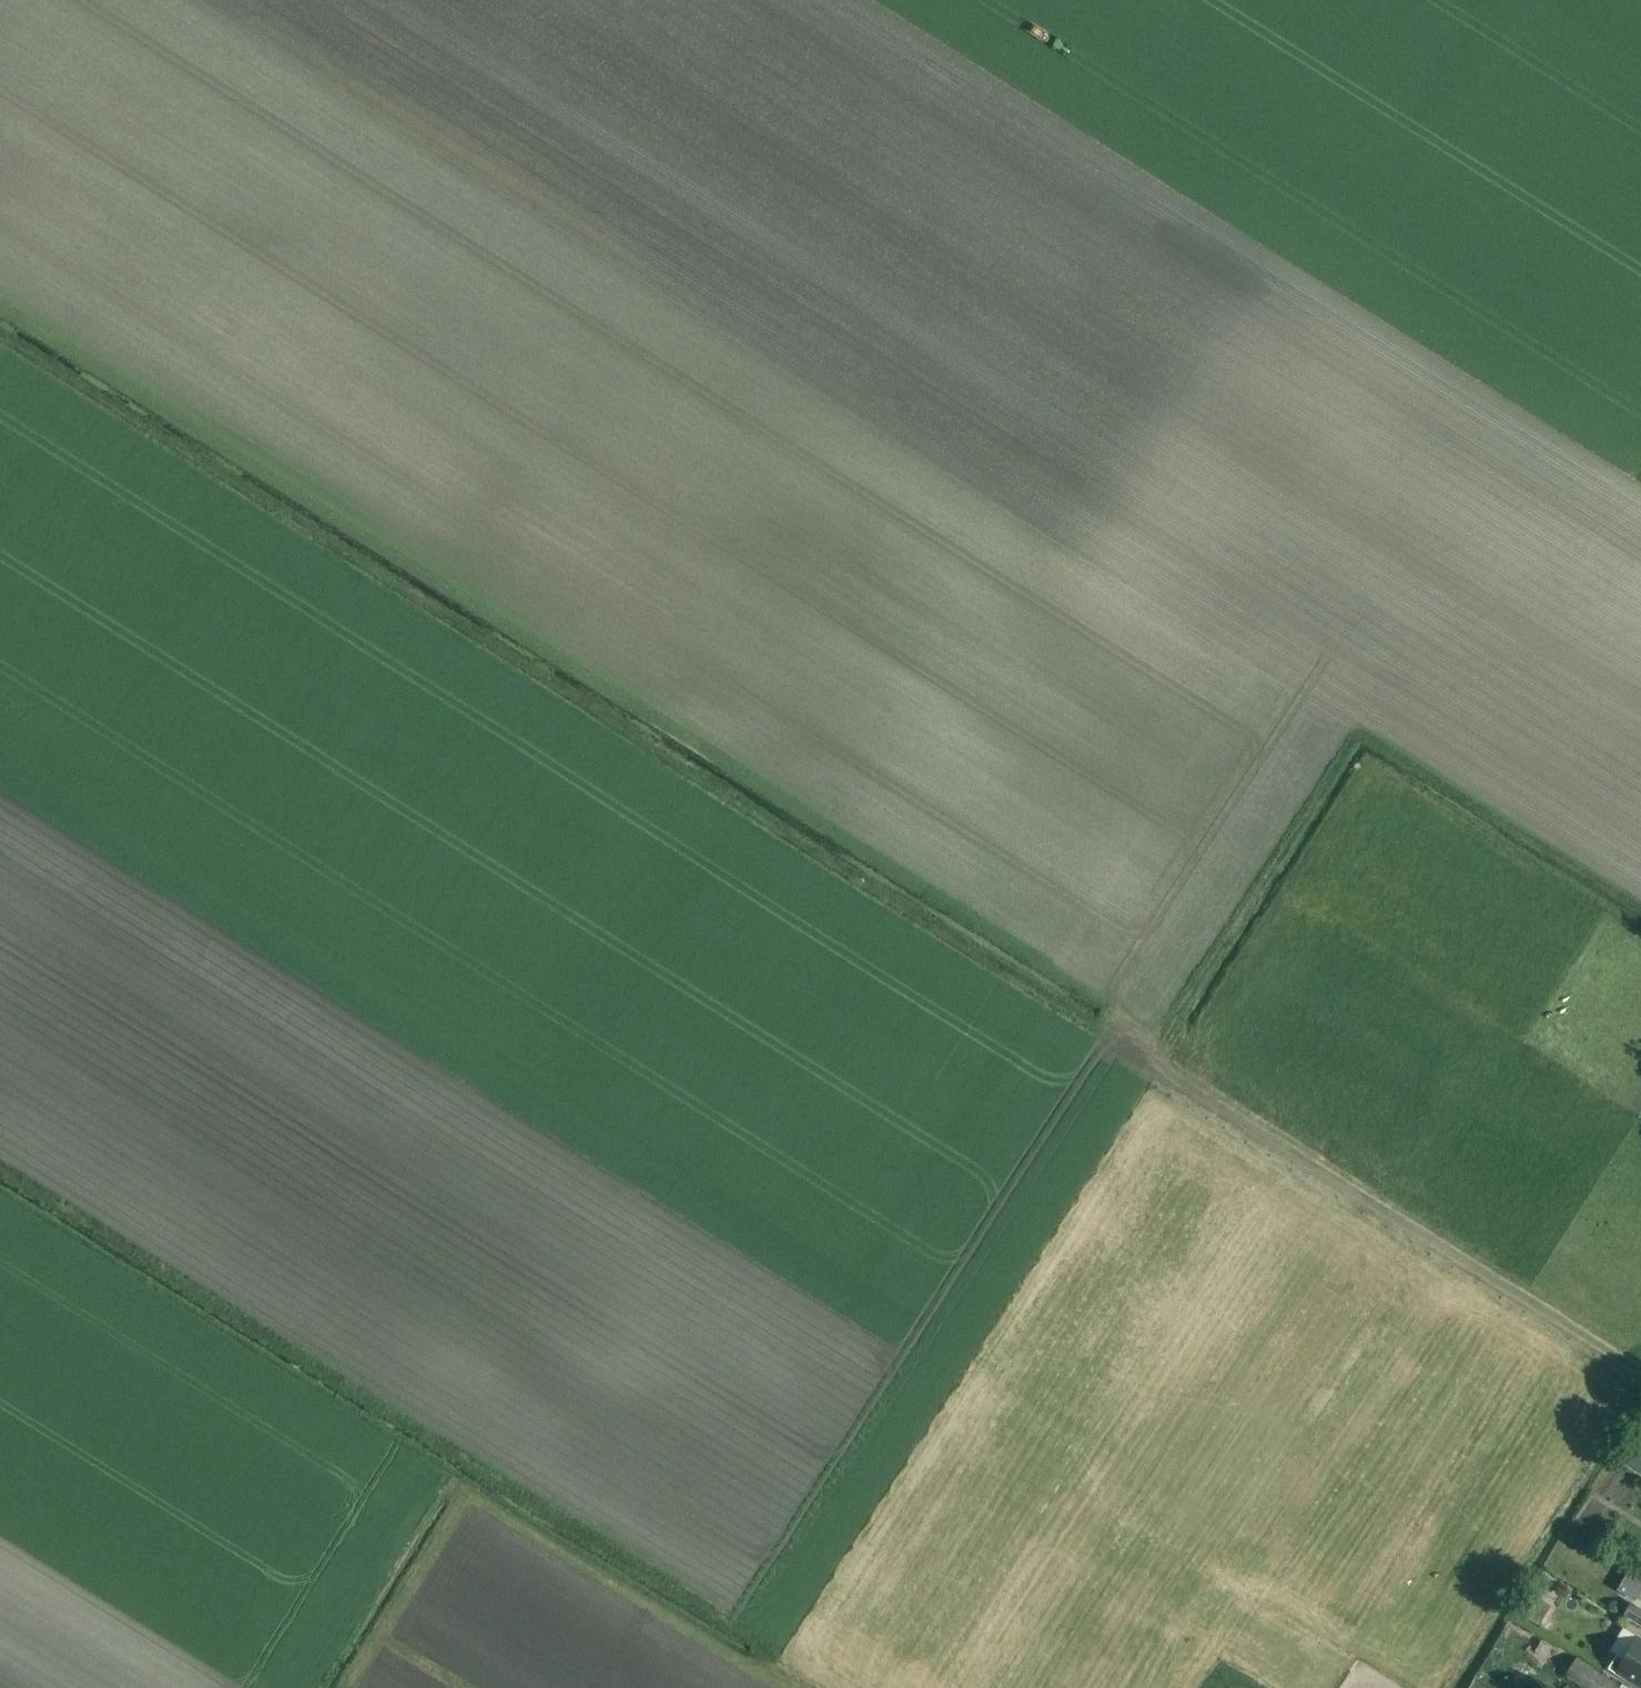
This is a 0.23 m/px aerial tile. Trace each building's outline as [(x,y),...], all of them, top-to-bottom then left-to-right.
[(1632,1506),(1640,1488),(1640,1481),(1626,1473),(1614,1497),(1632,1506)] [(1638,1565),(1627,1587),(1640,1594),(1640,1567),(1638,1565)] [(1539,1628),(1553,1607),(1535,1596),(1521,1617),(1539,1628)] [(1632,1604),(1624,1619),(1640,1629),(1640,1610),(1632,1604)] [(1639,1639),(1625,1661),(1618,1656),(1609,1670),(1638,1687),(1640,1687),(1640,1640),(1639,1639)] [(1616,1686),(1578,1660),(1565,1679),(1579,1687),(1615,1687),(1616,1686)] [(1475,1680),(1470,1687),(1487,1687),(1475,1680)]
